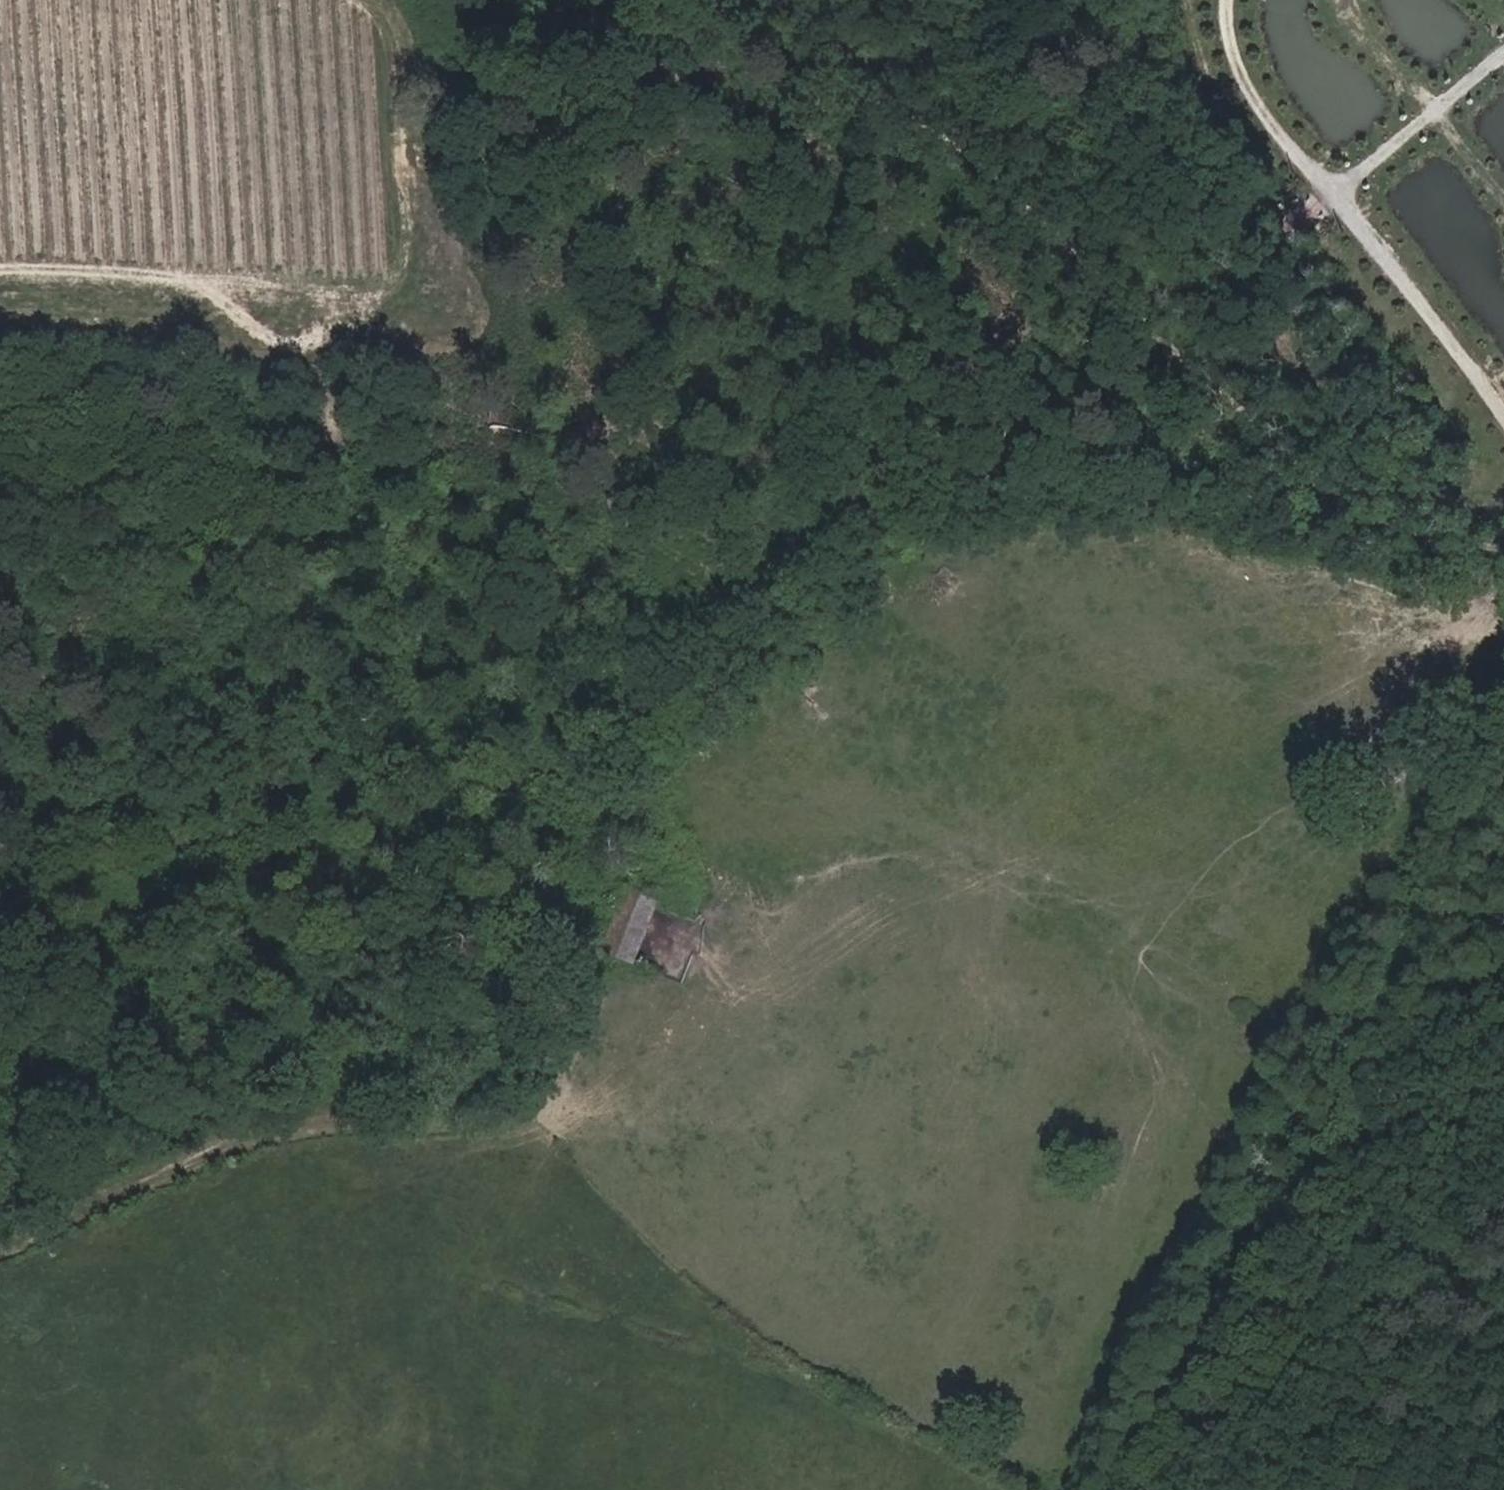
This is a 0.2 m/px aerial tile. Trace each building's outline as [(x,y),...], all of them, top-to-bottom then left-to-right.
[(633,962),(657,903),(627,891),(603,951),(633,962)] [(641,944),(673,961),(695,922),(664,904),(641,944)]
